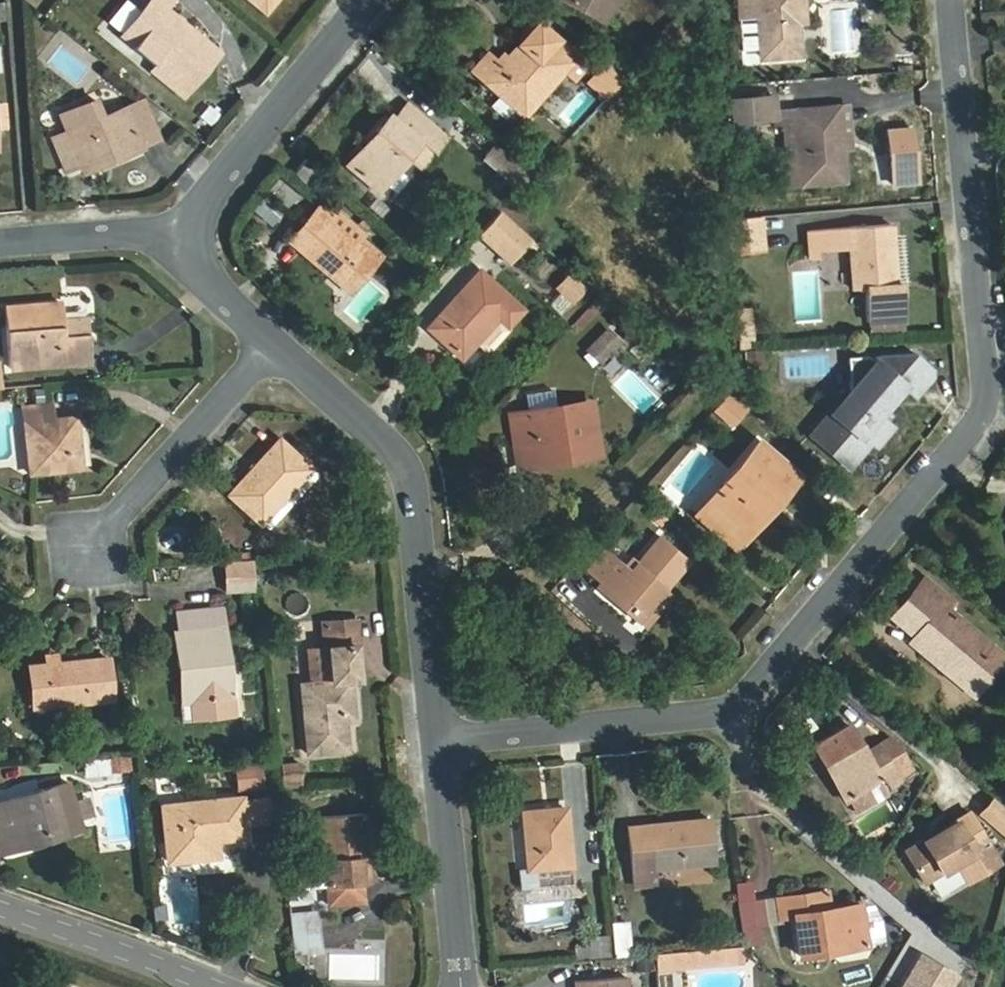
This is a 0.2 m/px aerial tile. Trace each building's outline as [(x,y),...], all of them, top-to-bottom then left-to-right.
[(138,18),(124,35),(158,64),(192,93),(222,55),(181,19),(170,9),(177,0),(152,0),(138,18)] [(265,15),(278,0),(248,0),(265,15)] [(606,21),(617,0),(569,0),(606,21)] [(798,23),(798,15),(806,14),(805,0),(737,0),(738,17),(740,17),(755,16),(758,49),(759,56),(801,53),(798,23)] [(124,35),(138,18),(129,11),(105,40),(148,77),(158,64),(124,35)] [(469,72),(524,119),(568,70),(579,80),(593,62),(574,48),(535,14),(533,15),(531,20),(528,23),(525,33),(523,41),(513,52),(501,65),(487,55),(469,72)] [(798,15),(798,23),(807,23),(806,14),(798,15)] [(755,16),(740,17),(743,51),(758,49),(755,16)] [(601,59),(581,81),(601,99),(621,77),(601,59)] [(94,98),(58,113),(66,131),(52,137),(65,169),(79,163),(81,168),(109,156),(111,161),(142,148),(141,145),(159,137),(149,113),(140,117),(134,103),(102,116),(94,98)] [(799,126),(802,183),(803,187),(845,182),(837,105),(774,110),(774,98),(731,101),(731,119),(775,116),(775,126),(783,126),(799,126)] [(149,113),(144,99),(134,103),(140,117),(149,113)] [(380,140),(356,167),(381,190),(410,157),(424,139),(437,151),(449,137),(410,102),(398,116),(394,112),(374,135),(380,140)] [(58,113),(45,119),(52,137),(66,131),(58,113)] [(799,126),(783,126),(787,183),(802,183),(799,126)] [(350,162),(356,167),(380,140),(374,135),(370,139),(350,162)] [(423,167),(437,151),(424,139),(410,157),(423,167)] [(497,146),(486,160),(507,178),(518,164),(497,146)] [(109,156),(81,168),(83,172),(111,161),(109,156)] [(309,159),(296,174),(312,187),(324,172),(309,159)] [(290,242),(348,294),(381,255),(359,237),(354,243),(331,224),(337,218),(322,204),(290,242)] [(509,259),(529,238),(500,212),(480,233),(509,259)] [(733,249),(758,247),(755,217),(730,220),(733,249)] [(824,248),(841,247),(852,247),(854,285),(868,285),(870,322),(905,320),(903,282),(894,282),(890,224),(811,230),(812,256),(824,257),(824,248)] [(481,267),(426,326),(462,360),(475,346),(497,322),(507,330),(528,308),(481,267)] [(568,303),(584,290),(569,272),(553,285),(568,303)] [(66,303),(8,307),(13,367),(89,361),(87,319),(66,320),(66,303)] [(489,353),(508,332),(507,330),(497,322),(475,346),(484,354),(489,353)] [(582,349),(598,364),(620,340),(604,325),(582,349)] [(869,355),(856,356),(857,384),(814,435),(851,466),(871,443),(890,420),(881,412),(904,384),(910,389),(916,394),(935,372),(936,368),(916,352),(882,354),(876,361),(869,355)] [(891,412),(910,389),(904,384),(881,412),(890,420),(895,415),(891,412)] [(525,391),(527,408),(556,404),(554,387),(525,391)] [(617,392),(617,403),(647,404),(647,393),(617,392)] [(714,413),(733,431),(750,413),(731,396),(714,413)] [(528,419),(510,422),(516,464),(536,461),(536,452),(576,448),(577,456),(601,453),(594,399),(556,404),(527,408),(528,419)] [(54,406),(23,406),(28,477),(81,474),(78,419),(54,419),(54,406)] [(508,410),(510,422),(528,419),(527,408),(508,410)] [(896,425),(890,420),(871,443),(877,448),(896,425)] [(226,495),(260,527),(314,468),(280,436),(226,495)] [(758,441),(707,503),(736,530),(765,495),(774,503),(797,475),(758,441)] [(536,461),(577,456),(576,448),(536,452),(536,461)] [(736,530),(707,503),(698,514),(737,548),(774,503),(765,495),(736,530)] [(660,536),(638,561),(631,570),(623,564),(618,559),(599,580),(641,617),(667,589),(690,563),(660,536)] [(608,550),(589,571),(599,580),(618,559),(608,550)] [(631,570),(638,561),(631,555),(623,564),(631,570)] [(222,561),(224,584),(254,584),(252,560),(222,561)] [(915,593),(936,614),(917,635),(913,641),(981,699),(1004,669),(1004,652),(947,601),(950,597),(928,579),(915,593)] [(667,589),(641,617),(651,626),(677,598),(667,589)] [(936,614),(915,593),(897,615),(917,635),(936,614)] [(174,634),(177,670),(192,670),(193,702),(233,698),(223,608),(176,613),(178,634),(174,634)] [(345,751),(343,725),(343,718),(354,715),(351,681),(360,680),(357,645),(361,645),(358,618),(306,623),(309,650),(312,685),(301,686),(308,753),(345,751)] [(109,660),(32,664),(33,705),(112,702),(109,660)] [(192,670),(177,670),(180,703),(193,702),(192,670)] [(343,718),(343,725),(355,724),(354,715),(343,718)] [(856,728),(819,747),(848,805),(853,803),(884,788),(889,796),(903,789),(902,787),(899,780),(914,773),(900,745),(871,759),(856,728)] [(129,753),(106,755),(107,772),(130,771),(129,753)] [(234,792),(262,788),(258,762),(230,766),(234,792)] [(277,766),(279,781),(301,779),(300,764),(277,766)] [(902,787),(917,780),(914,773),(899,780),(902,787)] [(301,779),(279,781),(279,792),(301,790),(301,779)] [(71,782),(0,801),(15,853),(53,843),(50,835),(85,825),(71,782)] [(853,803),(860,816),(891,801),(889,796),(884,788),(853,803)] [(982,813),(1004,832),(1004,807),(995,798),(982,813)] [(245,800),(162,807),(167,865),(211,861),(209,847),(223,846),(250,843),(245,800)] [(0,801),(0,857),(15,853),(0,801)] [(98,818),(93,801),(79,806),(84,822),(98,818)] [(265,801),(246,802),(248,826),(268,825),(265,801)] [(520,813),(527,874),(537,873),(538,891),(574,886),(566,809),(520,813)] [(906,851),(925,883),(957,864),(968,883),(1001,864),(971,812),(936,833),(939,838),(934,841),(925,839),(906,851)] [(358,904),(356,884),(356,858),(364,858),(362,832),(372,831),(370,815),(318,819),(324,904),(358,904)] [(633,830),(637,882),(662,879),(662,873),(718,868),(714,823),(633,830)] [(50,835),(53,843),(87,834),(85,825),(50,835)] [(209,847),(211,861),(223,860),(223,846),(209,847)] [(356,858),(356,884),(366,883),(364,858),(356,858)] [(303,860),(305,888),(323,886),(321,859),(303,860)] [(537,873),(527,874),(519,875),(521,892),(538,891),(537,873)] [(662,879),(637,882),(638,889),(663,886),(662,879)] [(836,942),(837,952),(868,949),(863,902),(830,907),(828,889),(778,895),(779,921),(792,920),(797,957),(820,954),(820,942),(836,942)] [(866,893),(860,894),(861,901),(863,901),(869,942),(885,940),(881,917),(866,893)] [(754,922),(779,921),(778,895),(751,897),(754,922)] [(288,925),(317,923),(316,910),(286,911),(288,925)] [(626,920),(608,922),(611,958),(630,956),(626,920)] [(290,949),(305,948),(319,948),(317,923),(288,925),(290,949)] [(606,936),(588,936),(588,957),(606,957),(606,936)] [(820,942),(820,954),(837,952),(836,942),(820,942)] [(745,947),(695,952),(697,966),(746,961),(745,947)] [(306,962),(305,948),(290,949),(291,962),(306,962)] [(655,956),(657,970),(697,966),(695,952),(655,956)] [(636,975),(657,974),(655,956),(635,958),(636,975)] [(921,957),(903,986),(950,986),(955,977),(921,957)]
